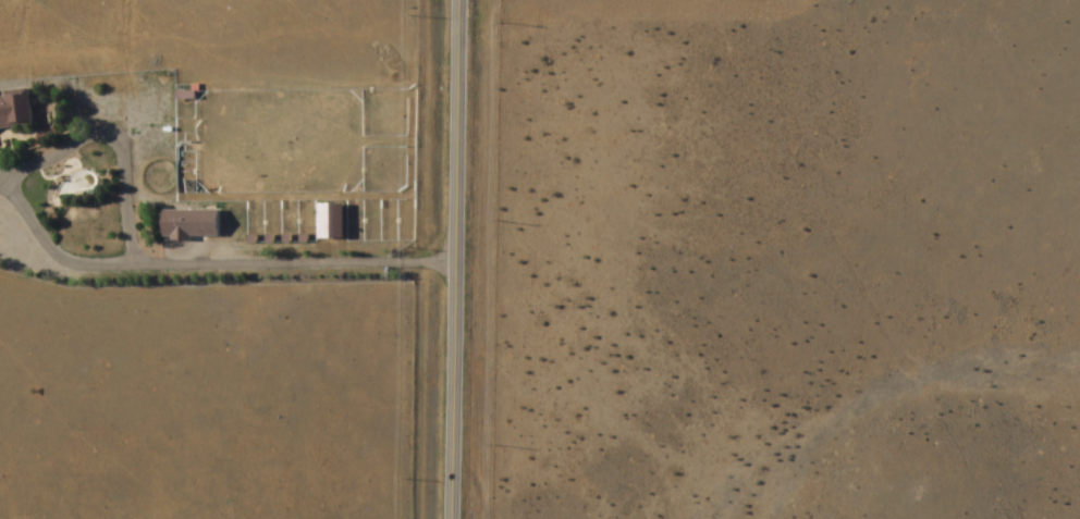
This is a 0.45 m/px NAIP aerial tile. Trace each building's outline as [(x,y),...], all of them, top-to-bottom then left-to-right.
[(33,129),(31,91),(4,92),(5,99),(0,99),(0,131),(33,129)] [(320,207),(320,242),(345,242),(345,207),(320,207)] [(219,213),(163,213),(163,240),(219,240),(219,213)]
